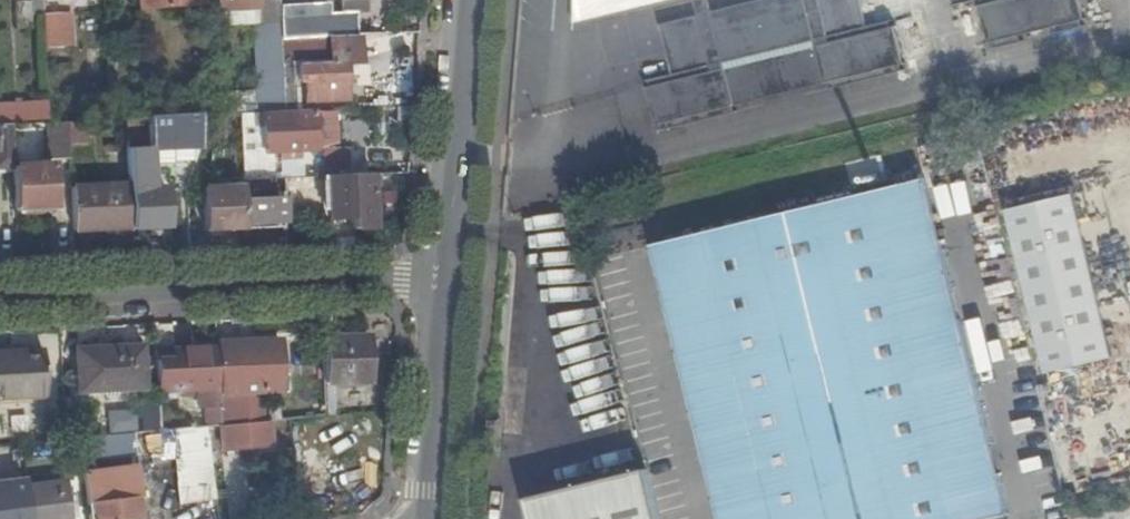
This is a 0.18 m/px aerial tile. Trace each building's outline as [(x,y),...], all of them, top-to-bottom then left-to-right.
[(44,0),(34,0),(34,17),(45,17),(44,0)] [(203,3),(202,0),(141,0),(142,9),(203,3)] [(217,11),(255,9),(257,7),(257,0),(217,0),(217,11)] [(344,10),(361,10),(361,0),(344,0),(344,10)] [(580,19),(654,0),(581,0),(580,19)] [(700,4),(663,14),(674,63),(652,69),(653,75),(649,77),(657,113),(662,113),(664,119),(735,102),(734,96),(829,72),(831,78),(903,61),(902,54),(905,53),(898,17),(893,17),(891,9),(869,15),(865,0),(721,0),(715,1),(715,0),(699,0),(700,4)] [(988,33),(993,32),(995,38),(1019,32),(1017,26),(1053,17),(1055,23),(1083,17),(1082,11),(1086,9),(1083,0),(980,0),(988,33)] [(62,16),(45,17),(46,50),(64,49),(62,16)] [(259,112),(285,110),(283,62),(282,38),(281,17),(255,18),(258,92),(259,112)] [(363,66),(361,35),(331,36),(332,66),(296,68),(297,81),(304,81),(305,102),(347,101),(346,66),(363,66)] [(282,38),(283,62),(310,59),(309,37),(282,38)] [(241,113),(259,112),(258,92),(221,94),(222,114),(241,113)] [(49,102),(0,104),(0,122),(19,120),(49,119),(49,102)] [(243,181),(274,179),(272,152),(317,150),(316,145),(333,144),(332,112),(244,116),(244,127),(241,128),(243,181)] [(150,147),(200,146),(198,118),(148,120),(148,117),(127,118),(130,187),(130,191),(152,191),(150,147)] [(69,121),(70,142),(88,141),(88,120),(69,121)] [(52,122),(53,164),(71,163),(70,142),(69,121),(52,122)] [(13,166),(11,124),(0,124),(0,167),(13,166)] [(13,166),(15,209),(55,207),(55,201),(53,164),(13,166)] [(1007,501),(924,166),(654,233),(724,518),(956,518),(974,515),(974,508),(1007,501)] [(1108,333),(1072,166),(1004,181),(1041,348),(1108,333)] [(374,229),(374,174),(325,177),(327,215),(354,215),(355,229),(374,229)] [(244,186),(246,219),(278,218),(277,179),(274,179),(243,181),(244,186)] [(228,230),(246,229),(246,219),(244,186),(203,188),(205,231),(209,231),(228,230)] [(74,232),(132,229),(130,191),(130,187),(72,189),(74,232)] [(327,337),(327,382),(372,382),(371,337),(327,337)] [(281,339),(218,341),(220,388),(223,424),(263,420),(262,390),(283,389),(281,339)] [(79,391),(144,388),(142,347),(78,349),(79,391)] [(207,426),(223,424),(220,388),(216,387),(215,348),(175,349),(175,360),(158,360),(159,390),(204,389),(206,426),(207,426)] [(175,349),(157,349),(158,360),(175,360),(175,349)] [(48,396),(46,352),(0,354),(0,398),(48,396)] [(174,397),(159,397),(161,430),(175,429),(174,397)] [(132,430),(132,413),(110,414),(111,430),(132,430)] [(272,444),(270,420),(263,420),(223,424),(224,448),(272,444)] [(99,436),(80,437),(81,453),(101,451),(99,436)] [(219,518),(226,518),(220,476),(213,477),(219,518)] [(106,501),(138,498),(136,482),(105,486),(106,501)] [(28,488),(32,518),(75,518),(71,483),(28,488)] [(656,483),(532,511),(534,518),(665,518),(656,483)] [(0,496),(0,518),(15,518),(12,495),(0,496)] [(88,504),(90,518),(140,518),(138,498),(106,501),(88,504)]
